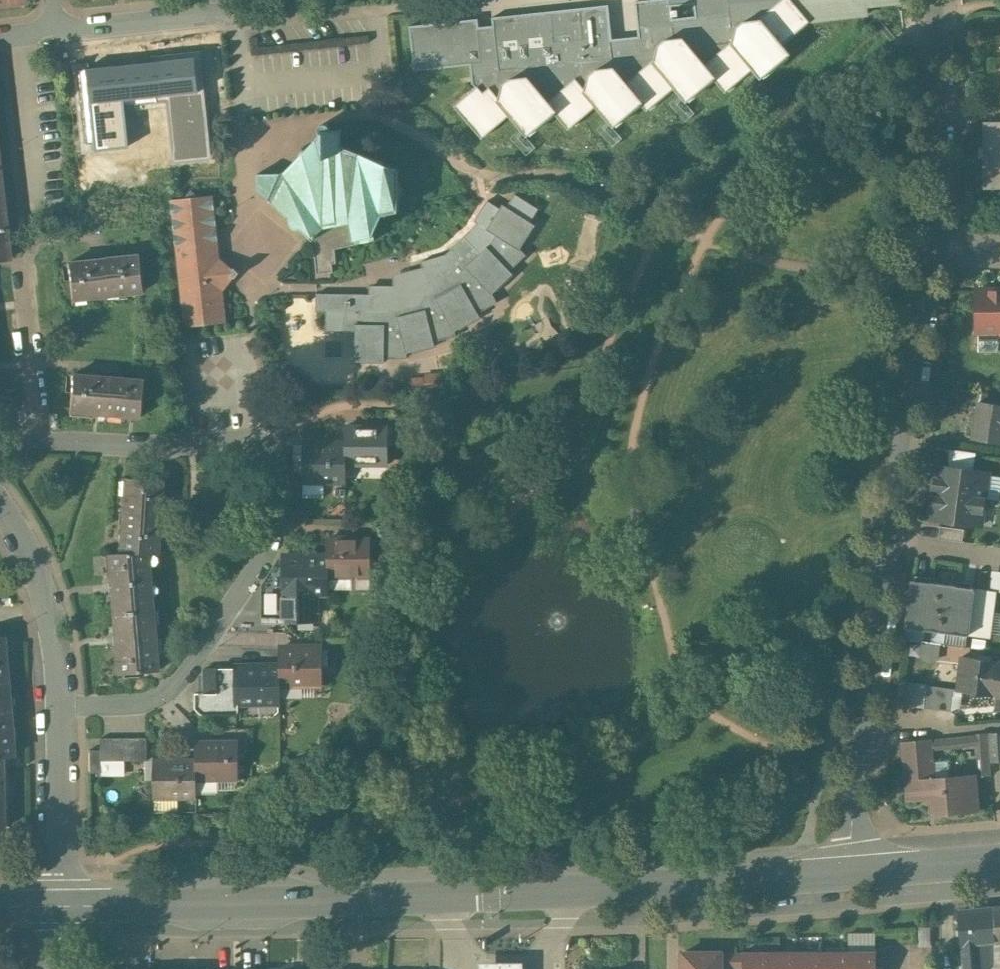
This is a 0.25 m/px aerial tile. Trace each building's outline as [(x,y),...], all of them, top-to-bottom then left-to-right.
[(470,65),(471,65),(473,84),(476,88),(454,107),(482,140),(509,116),(527,137),(555,113),(569,129),(597,106),(614,126),(641,103),(648,111),(674,88),(685,101),(711,78),(724,93),(752,70),(759,79),(788,54),(782,45),(808,21),(807,21),(790,0),(648,0),(635,2),(639,37),(613,39),(609,4),(492,17),(493,26),(478,27),(478,19),(410,25),(414,70),(470,65)] [(807,21),(867,14),(866,5),(899,1),(899,0),(790,0),(807,21)] [(180,115),(191,113),(189,91),(212,89),(208,52),(172,55),(173,62),(154,63),(153,58),(119,61),(122,86),(137,84),(138,97),(133,98),(135,114),(141,113),(143,131),(182,127),(180,115)] [(89,65),(65,68),(68,92),(92,89),(89,65)] [(343,131),(331,131),(331,130),(331,129),(330,127),(329,126),(327,125),(325,124),(322,125),(320,127),(319,130),(320,132),(320,133),(321,134),(311,145),(306,146),(301,148),(299,153),(298,158),(284,173),(258,173),(258,190),(289,218),(292,227),(296,229),(300,229),(314,240),(323,229),(350,223),(354,240),(375,235),(384,215),(399,211),(399,200),(401,195),(403,190),(401,185),(399,180),(399,169),(343,146),(343,131)] [(986,124),(986,187),(999,187),(999,124),(986,124)] [(9,260),(5,227),(0,184),(0,261),(9,260)] [(200,196),(192,190),(186,197),(172,199),(185,326),(226,322),(223,291),(234,277),(236,278),(240,272),(234,268),(234,269),(220,258),(213,195),(200,196)] [(445,255),(421,262),(422,268),(402,274),(403,287),(372,286),(372,295),(317,294),(317,311),(326,311),(326,331),(355,331),(355,361),(385,362),(385,358),(407,358),(407,353),(435,346),(434,342),(456,336),(455,331),(480,317),(478,313),(497,302),(495,297),(495,298),(492,294),(513,274),(509,270),(526,255),(520,248),(534,225),(503,205),(487,229),(496,235),(492,242),(480,253),(464,237),(445,255)] [(350,223),(323,229),(314,240),(317,273),(334,272),(333,264),(337,263),(336,249),(356,245),(354,240),(350,223)] [(139,257),(104,261),(104,259),(93,261),(93,262),(67,265),(71,297),(91,295),(92,298),(108,296),(108,293),(127,291),(127,294),(143,292),(139,257)] [(977,291),(977,331),(998,331),(999,332),(999,291),(977,291)] [(331,354),(344,353),(343,335),(330,336),(331,354)] [(999,350),(999,337),(980,337),(980,349),(999,350)] [(146,381),(109,378),(110,376),(99,375),(99,377),(72,375),(69,407),(89,409),(88,412),(106,414),(106,410),(125,411),(125,415),(143,416),(146,381)] [(982,392),(980,401),(999,405),(999,395),(982,392)] [(979,401),(973,439),(999,443),(999,405),(980,401),(979,401)] [(389,427),(346,427),(346,446),(346,464),(389,465),(389,427)] [(346,446),(303,446),(303,482),(346,482),(346,464),(346,446)] [(976,452),(950,449),(948,467),(973,470),(976,452)] [(948,467),(936,465),(933,492),(984,499),(988,472),(973,470),(948,467)] [(125,506),(122,552),(110,553),(113,583),(117,643),(120,673),(156,670),(146,551),(158,552),(163,480),(129,477),(127,498),(126,498),(125,506)] [(984,499),(933,492),(929,519),(981,526),(984,499)] [(964,529),(940,526),(939,539),(962,542),(964,529)] [(370,539),(327,539),(327,557),(327,576),(351,576),(370,576),(370,539)] [(295,557),(285,557),(285,584),(285,594),(314,594),(328,594),(327,576),(327,557),(316,557),(295,557)] [(994,568),(992,588),(999,589),(999,569),(994,568)] [(370,576),(351,576),(352,592),(370,592),(370,576)] [(938,631),(943,585),(913,581),(907,628),(938,631)] [(285,594),(285,584),(261,585),(261,597),(286,597),(285,594)] [(972,588),(943,585),(938,631),(967,635),(972,588)] [(995,591),(972,588),(967,635),(989,638),(995,591)] [(314,594),(285,594),(286,597),(286,610),(289,610),(289,611),(294,617),(314,617),(314,594)] [(286,610),(286,597),(261,597),(261,617),(286,617),(286,610)] [(322,649),(279,649),(279,667),(279,686),(322,686),(322,649)] [(979,658),(963,656),(958,690),(995,695),(995,694),(999,661),(991,660),(992,656),(979,654),(979,658)] [(9,755),(6,725),(1,666),(0,659),(0,755),(9,755)] [(279,667),(237,667),(237,668),(237,704),(238,704),(279,703),(279,686),(279,667)] [(237,668),(215,668),(215,669),(216,693),(203,693),(195,693),(195,708),(200,714),(238,714),(238,704),(237,704),(237,668)] [(215,669),(203,669),(203,693),(216,693),(215,669)] [(954,689),(927,685),(923,708),(924,709),(925,707),(951,711),(954,689)] [(990,732),(991,760),(999,760),(999,731),(990,732)] [(975,774),(934,778),(931,738),(903,741),(908,800),(927,798),(926,796),(934,795),(936,810),(978,807),(975,774)] [(112,762),(112,739),(100,739),(100,751),(100,762),(112,762)] [(124,761),(123,739),(112,739),(112,762),(124,761)] [(135,739),(123,739),(124,761),(135,761),(135,739)] [(147,761),(146,739),(135,739),(135,761),(147,761)] [(239,742),(195,743),(195,761),(196,761),(196,779),(239,779),(239,742)] [(100,762),(100,751),(88,751),(89,774),(101,774),(100,762)] [(195,761),(153,761),(154,798),(196,798),(196,779),(196,761),(195,761)] [(994,908),(958,911),(962,944),(993,943),(997,942),(994,908)] [(962,944),(964,968),(993,968),(993,943),(962,944)] [(823,951),(796,952),(796,968),(823,968),(823,951)] [(849,951),(823,951),(823,968),(849,968),(849,951)] [(876,951),(849,951),(849,968),(876,968),(876,951)] [(721,952),(683,952),(683,968),(721,968),(721,954),(721,952)] [(743,952),(743,954),(743,968),(770,968),(770,952),(743,952)] [(796,952),(770,952),(770,968),(796,968),(796,952)] [(743,954),(721,954),(721,968),(743,968),(743,954)]
